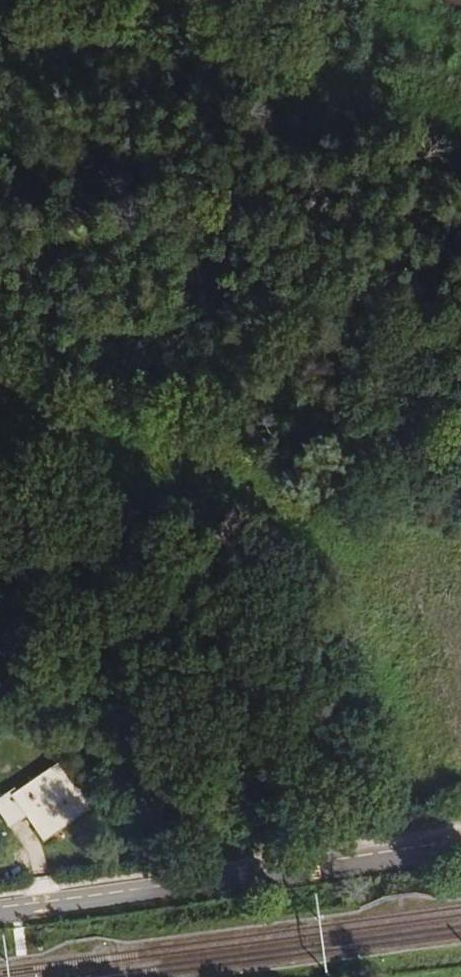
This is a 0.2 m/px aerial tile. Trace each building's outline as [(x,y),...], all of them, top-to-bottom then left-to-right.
[(10,826),(28,814),(43,837),(85,808),(56,766),(17,792),(14,787),(0,797),(0,812),(10,826)]
